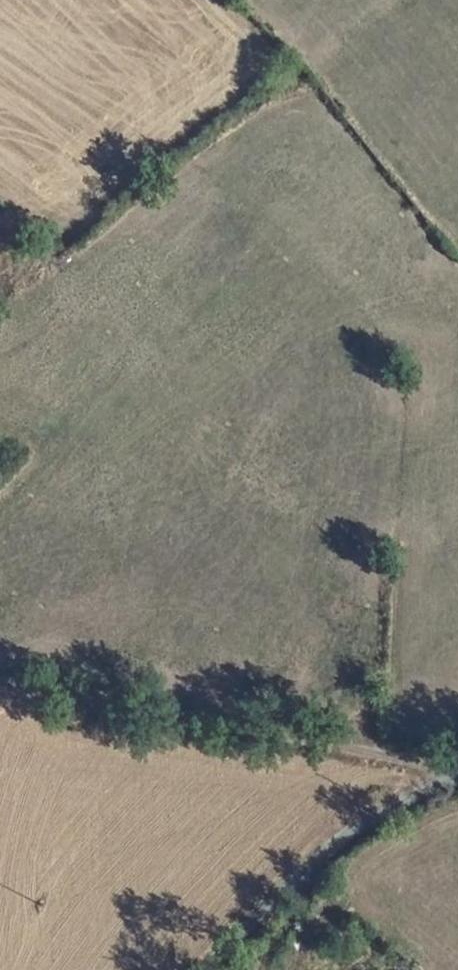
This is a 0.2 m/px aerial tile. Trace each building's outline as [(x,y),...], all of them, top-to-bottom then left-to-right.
[(83,710),(70,706),(65,720),(78,724),(83,710)]
